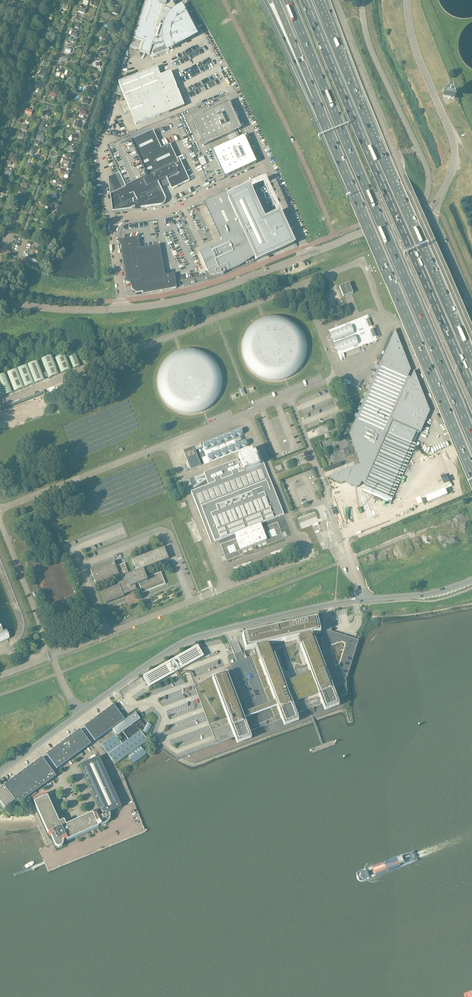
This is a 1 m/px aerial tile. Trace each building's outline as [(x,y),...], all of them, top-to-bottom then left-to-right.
[(133,38),(144,42),(140,52),(149,55),(149,56),(151,50),(152,48),(153,44),(155,45),(154,46),(153,49),(155,51),(158,50),(161,49),(164,47),(167,46),(168,47),(171,46),(170,45),(171,45),(173,44),(174,46),(174,47),(197,36),(185,13),(184,14),(183,15),(181,13),(178,7),(176,4),(173,0),(170,0),(169,3),(167,3),(168,0),(146,0),(133,38)] [(181,102),(175,94),(174,93),(173,91),(172,89),(171,88),(170,86),(169,84),(168,83),(167,81),(166,79),(166,80),(162,81),(157,67),(118,82),(126,100),(121,102),(125,113),(130,111),(136,125),(180,108),(181,102)] [(191,119),(203,145),(203,146),(240,129),(228,102),(191,119)] [(76,120),(74,126),(80,129),(82,123),(76,120)] [(129,138),(107,148),(119,173),(125,188),(110,195),(112,212),(131,210),(131,209),(135,207),(135,209),(160,206),(161,206),(162,205),(163,205),(164,204),(164,203),(165,203),(165,202),(165,201),(165,200),(165,199),(165,198),(158,182),(166,179),(171,190),(189,181),(179,158),(176,159),(170,145),(161,149),(153,131),(131,141),(129,138)] [(43,143),(45,137),(37,135),(35,140),(43,143)] [(256,163),(244,136),(212,151),(224,178),(256,163)] [(229,199),(228,199),(237,219),(254,256),(255,257),(256,261),(294,244),(279,212),(275,204),(265,182),(247,190),(246,191),(245,191),(229,199)] [(222,243),(200,253),(207,267),(210,274),(220,273),(221,274),(222,275),(223,275),(224,274),(225,274),(225,273),(225,272),(228,271),(230,270),(233,268),(236,267),(239,265),(242,264),(246,262),(249,259),(254,256),(237,219),(228,199),(227,197),(222,199),(220,195),(209,200),(204,203),(222,242),(222,243)] [(119,240),(120,246),(127,283),(131,282),(132,289),(136,292),(143,291),(143,294),(177,288),(174,274),(165,276),(159,245),(140,249),(138,237),(119,240)] [(353,294),(349,283),(339,287),(343,297),(353,294)] [(302,330),(295,323),(285,318),(274,316),(263,318),(253,324),(246,333),(242,343),(243,355),(247,365),(254,373),(263,379),(273,381),(283,380),(292,375),(300,369),(305,360),(307,350),(306,340),(302,330)] [(351,325),(330,333),(333,341),(353,333),(351,325)] [(420,433),(429,412),(413,371),(410,378),(408,377),(410,370),(394,330),(349,434),(361,464),(328,477),(342,483),(345,482),(357,487),(360,486),(361,482),(362,483),(365,484),(363,490),(389,501),(419,433),(420,433)] [(355,336),(334,344),(337,351),(357,343),(355,336)] [(217,363),(210,356),(200,351),(189,349),(178,351),(168,357),(161,366),(158,377),(158,388),(162,398),(169,407),(178,412),(188,414),(198,413),(208,409),(215,402),(220,393),(222,383),(221,373),(217,363)] [(76,352),(68,355),(73,368),(81,365),(76,352)] [(55,359),(61,373),(72,369),(66,354),(55,359)] [(52,355),(42,359),(49,378),(59,374),(52,355)] [(45,380),(37,361),(27,365),(7,373),(14,392),(34,384),(45,380)] [(13,392),(5,374),(0,376),(0,397),(13,392)] [(41,393),(0,409),(1,411),(42,395),(41,393)] [(201,465),(194,447),(183,451),(190,470),(201,465)] [(285,519),(268,476),(259,451),(255,453),(254,449),(238,456),(241,462),(238,463),(237,460),(203,473),(208,485),(191,492),(211,543),(219,563),(226,560),(236,556),(244,553),(242,549),(265,540),(267,545),(291,535),(285,519)] [(356,490),(336,498),(344,519),(346,518),(344,523),(348,525),(350,519),(350,520),(351,522),(371,514),(363,493),(361,494),(365,484),(362,483),(358,493),(357,493),(356,490)] [(146,578),(143,569),(169,559),(164,548),(132,560),(137,572),(129,575),(124,564),(116,567),(114,562),(90,571),(96,585),(116,577),(119,585),(102,592),(107,604),(124,597),(123,594),(126,593),(126,594),(127,594),(128,594),(128,593),(129,593),(129,592),(134,590),(133,587),(139,584),(142,593),(165,584),(161,572),(146,578)] [(235,571),(252,566),(251,561),(234,566),(235,571)] [(347,676),(358,641),(353,639),(348,637),(331,632),(332,614),(324,613),(324,614),(323,625),(322,637),(317,639),(315,635),(320,634),(318,626),(317,619),(276,628),(242,636),(243,639),(245,651),(246,651),(253,649),(255,655),(246,659),(245,659),(244,659),(237,641),(235,641),(231,643),(230,643),(229,643),(237,662),(230,665),(191,679),(216,744),(229,740),(231,739),(234,738),(248,732),(254,730),(264,726),(266,725),(270,724),(280,720),(281,720),(282,720),(282,721),(284,727),(298,722),(296,715),(295,714),(304,711),(313,708),(322,705),(325,712),(338,707),(339,707),(336,700),(336,699),(337,699),(340,698),(342,697),(347,695),(346,683),(346,680),(347,676)] [(6,640),(10,648),(2,626),(0,626),(0,642),(6,640)] [(197,646),(143,677),(145,681),(148,686),(149,687),(203,657),(202,655),(200,651),(197,646)] [(95,741),(120,723),(125,720),(114,705),(84,727),(95,741)] [(148,723),(143,732),(148,734),(152,725),(148,723)] [(57,769),(83,750),(91,744),(80,729),(46,754),(57,769)] [(18,804),(48,782),(56,776),(42,757),(4,785),(18,804)] [(121,808),(111,784),(99,757),(80,765),(103,815),(103,816),(109,813),(121,808)] [(0,788),(0,801),(5,808),(15,800),(4,785),(0,788)] [(66,825),(64,821),(59,823),(47,797),(46,797),(44,794),(39,797),(33,799),(34,802),(34,803),(48,834),(50,837),(51,836),(55,845),(55,846),(56,847),(57,848),(58,848),(59,848),(60,848),(61,848),(61,847),(62,847),(62,846),(63,846),(63,845),(63,844),(63,843),(63,842),(67,840),(67,841),(98,827),(101,825),(101,826),(103,825),(106,824),(106,823),(107,823),(108,822),(109,821),(109,820),(110,820),(110,819),(110,818),(110,817),(110,816),(110,815),(110,814),(109,813),(103,816),(103,815),(98,818),(96,814),(93,815),(92,814),(66,825)]
